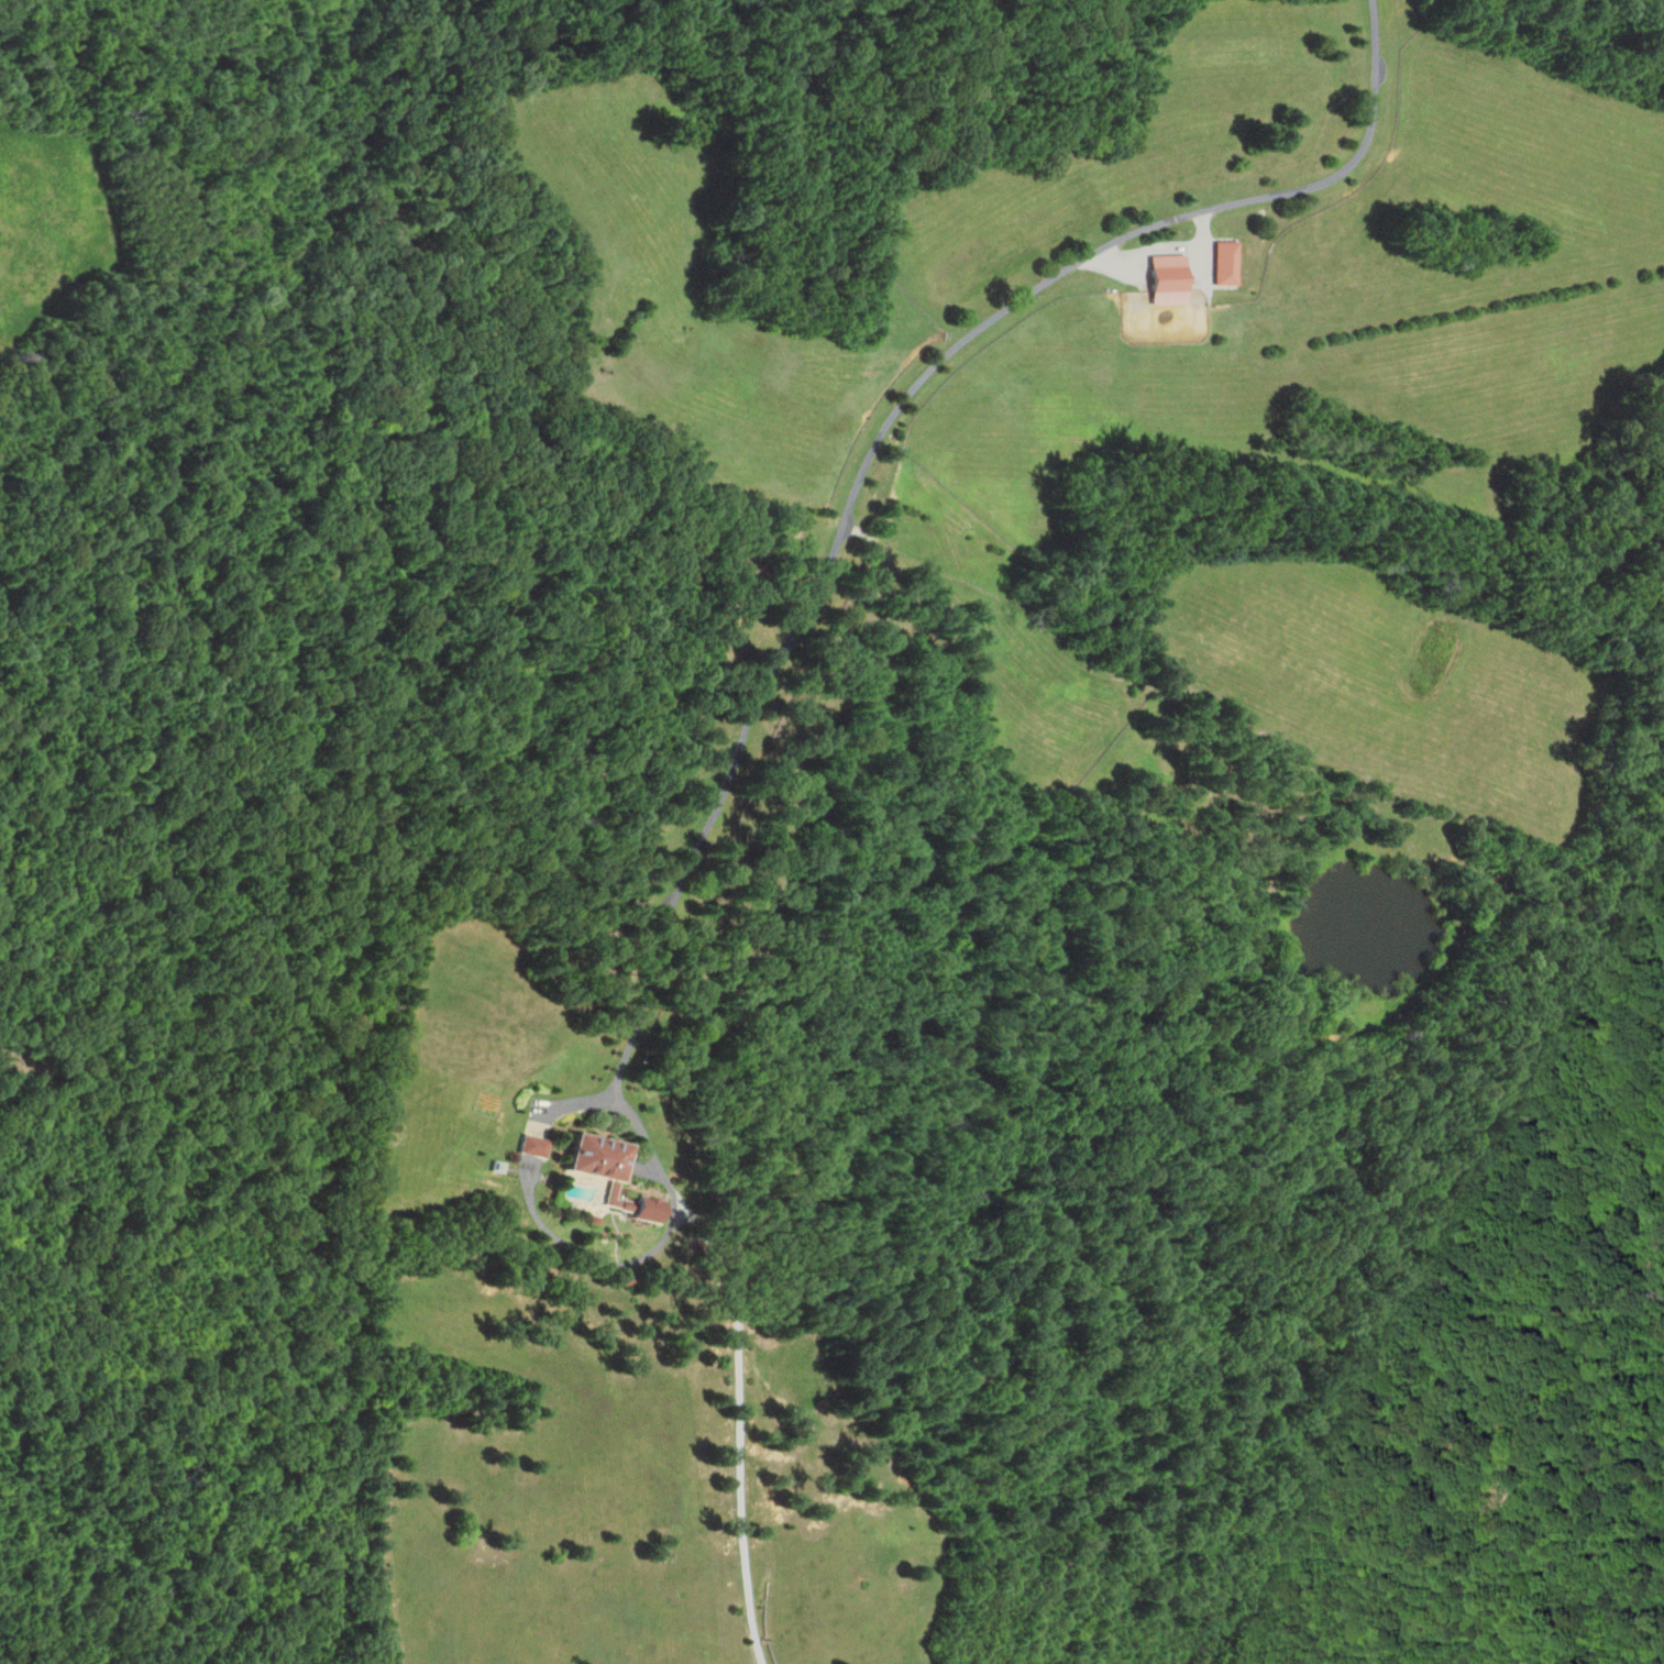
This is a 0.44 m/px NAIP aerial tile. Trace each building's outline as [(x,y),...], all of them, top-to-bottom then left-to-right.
[(1235,285),(1235,241),(1212,241),(1212,285),(1235,285)] [(1147,255),(1147,304),(1183,304),(1183,255),(1147,255)] [(560,1171),(608,1180),(602,1211),(656,1220),(659,1202),(614,1194),(623,1143),(567,1133),(560,1171)] [(517,1152),(542,1159),(547,1141),(521,1134),(517,1152)]
